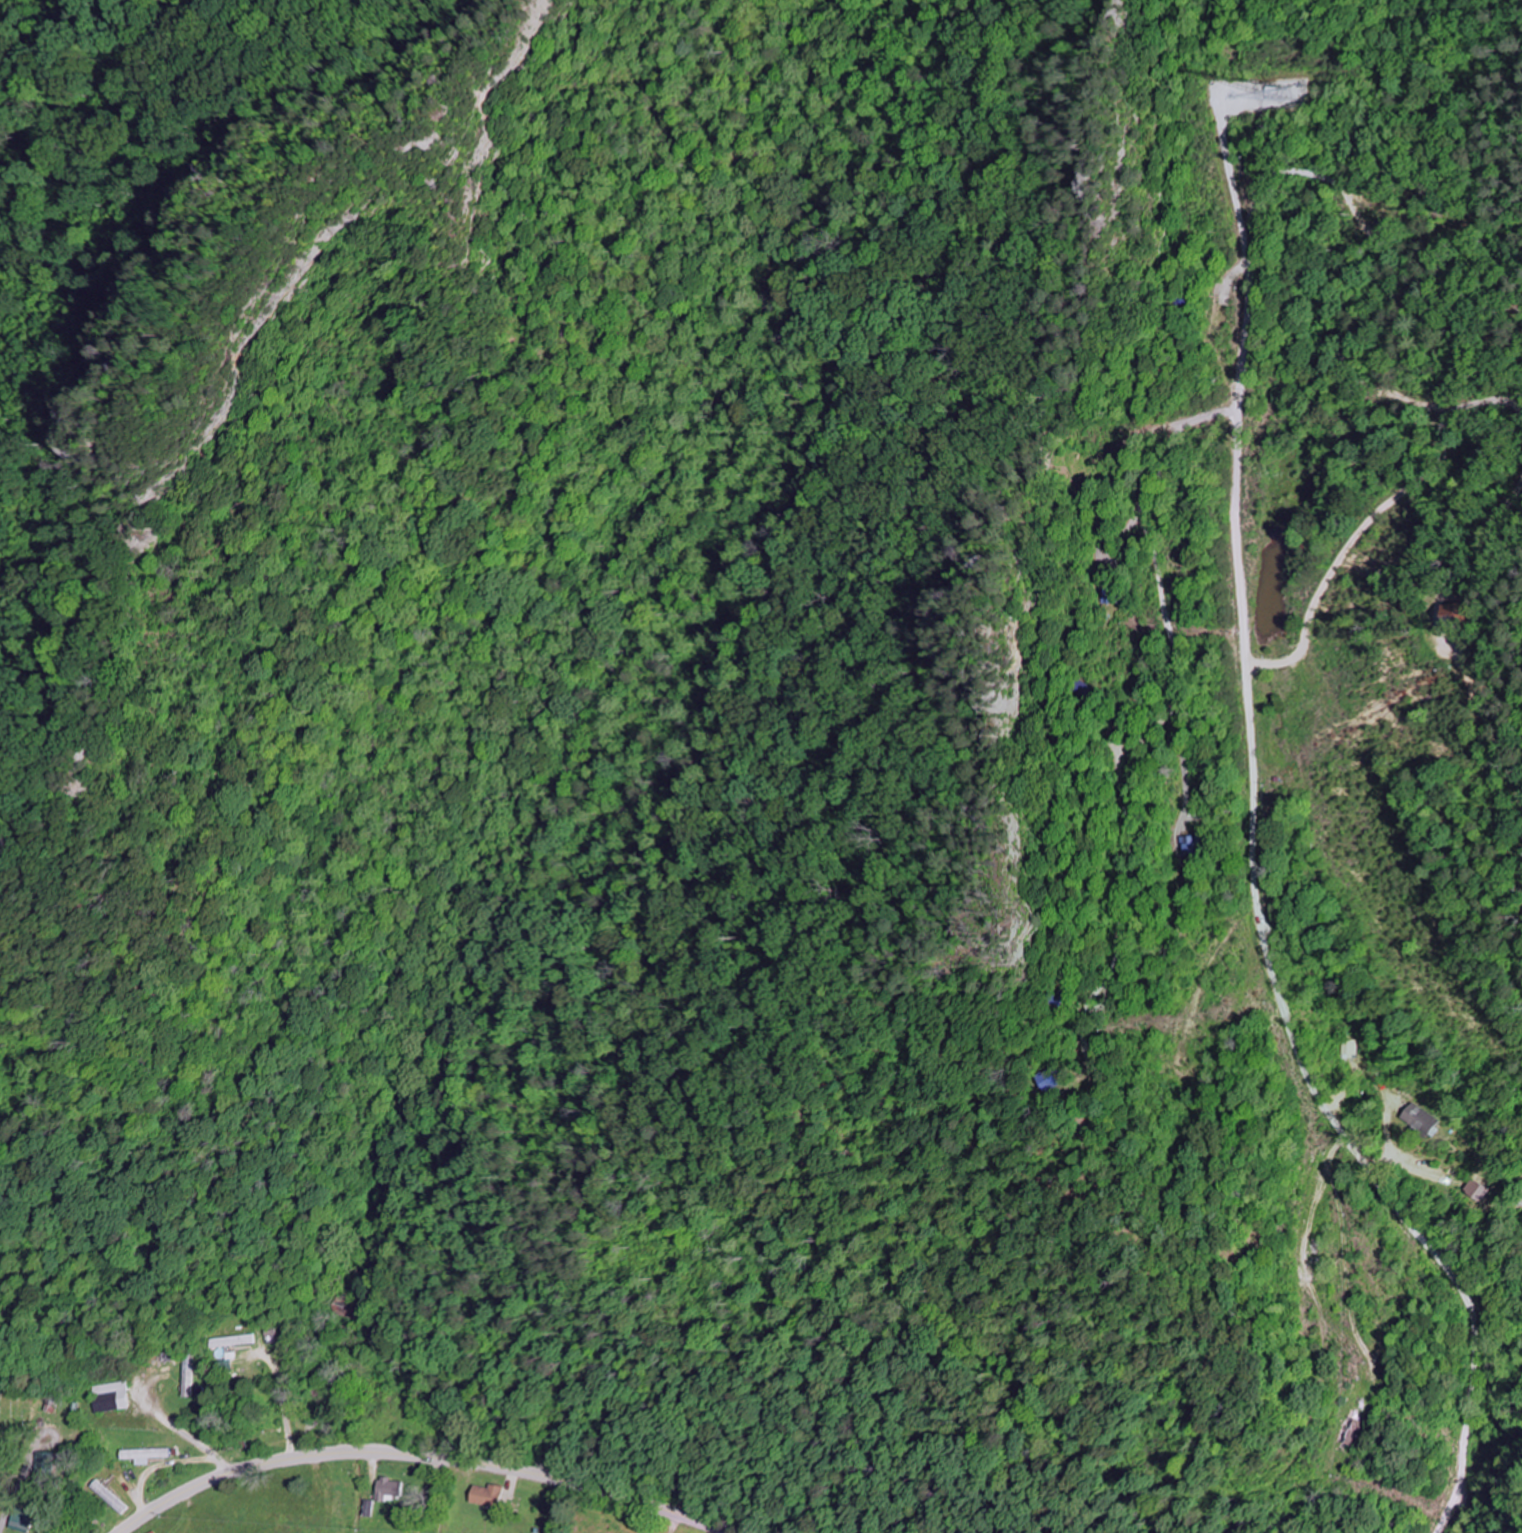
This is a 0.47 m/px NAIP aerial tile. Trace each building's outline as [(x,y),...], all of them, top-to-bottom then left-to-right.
[(1116,588),(1095,589),(1096,605),(1116,604),(1116,588)] [(1464,604),(1441,605),(1442,626),(1464,626),(1464,604)] [(1033,1077),(1043,1095),(1063,1085),(1054,1067),(1033,1077)] [(1429,1137),(1440,1122),(1413,1103),(1402,1118),(1429,1137)] [(1492,1190),(1472,1180),(1466,1193),(1486,1203),(1492,1190)] [(212,1350),(257,1344),(255,1333),(211,1340),(212,1350)] [(96,1414),(130,1408),(125,1382),(92,1388),(96,1414)] [(120,1450),(120,1460),(136,1460),(136,1466),(150,1465),(150,1459),(172,1458),(171,1449),(120,1450)] [(380,1478),(379,1501),(388,1501),(388,1496),(404,1496),(404,1482),(392,1482),(392,1479),(380,1478)] [(471,1503),(501,1509),(505,1487),(491,1484),(490,1488),(475,1485),(471,1503)] [(375,1500),(366,1500),(365,1516),(374,1517),(375,1500)] [(29,1532),(36,1514),(20,1508),(13,1527),(29,1532)]
